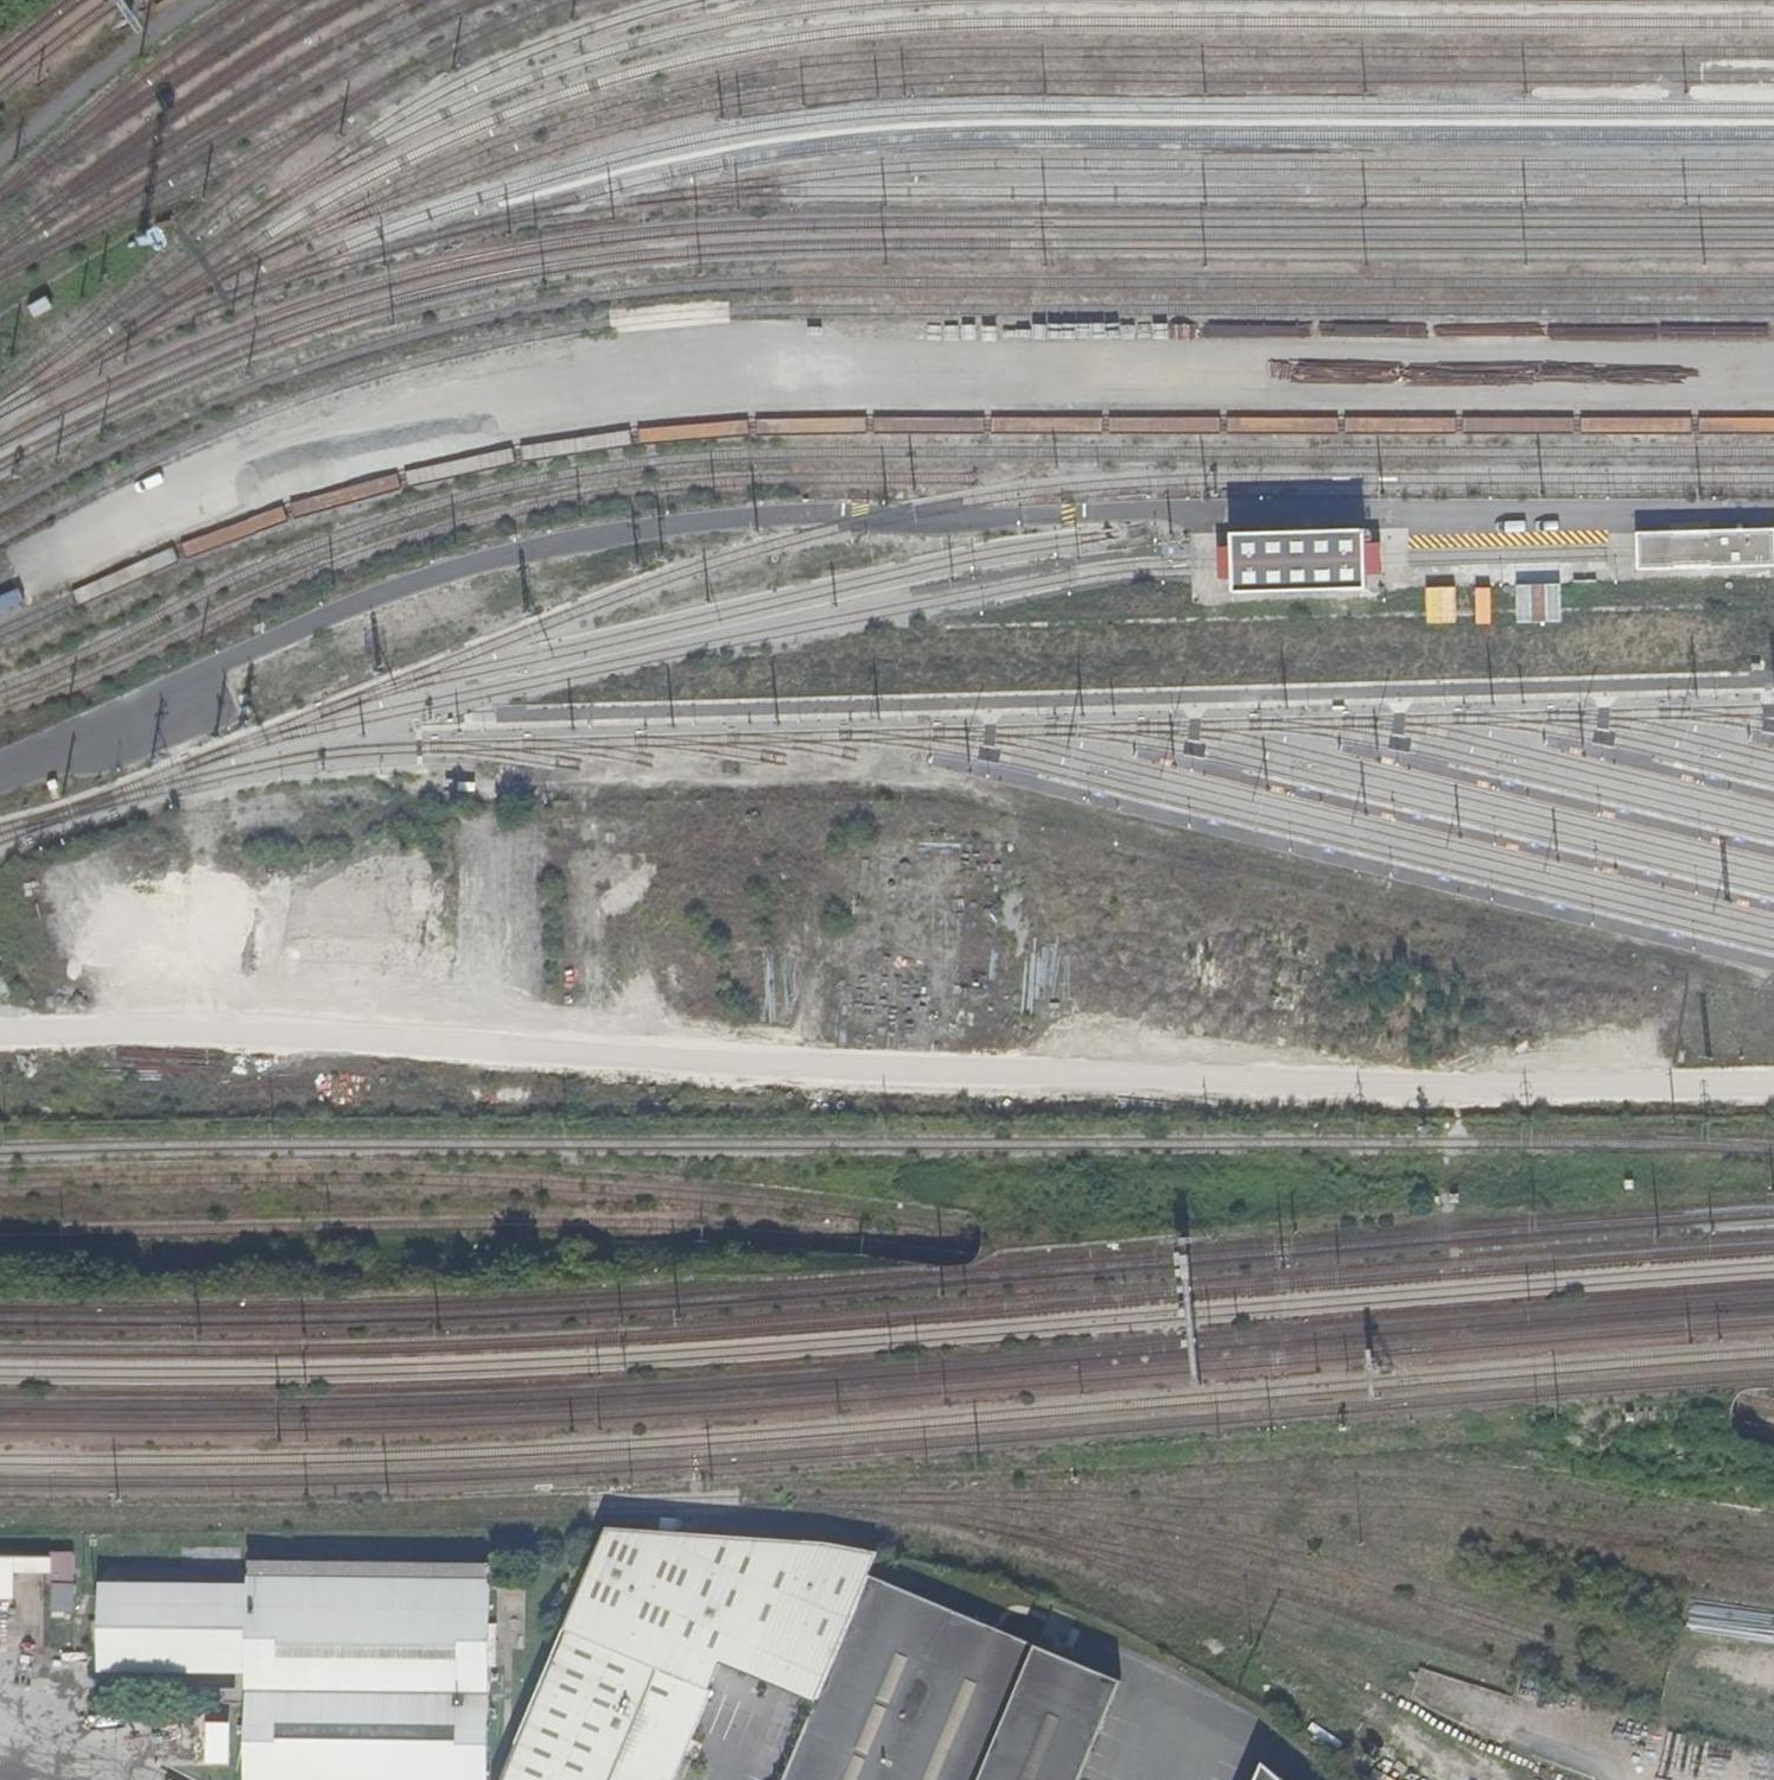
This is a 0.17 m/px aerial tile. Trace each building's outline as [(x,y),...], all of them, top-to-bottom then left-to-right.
[(1364,526),(1229,530),(1231,564),(1233,589),(1367,584),(1366,561),(1364,526)] [(1773,566),(1773,528),(1637,531),(1638,552),(1638,570),(1773,566)] [(872,1550),(848,1544),(797,1541),(602,1528),(496,1779),(669,1779),(707,1689),(705,1688),(716,1663),(809,1703),(863,1574),(872,1550)] [(72,1574),(72,1555),(0,1554),(0,1573),(72,1574)] [(252,1562),(252,1587),(489,1589),(489,1566),(252,1562)] [(863,1574),(809,1703),(777,1779),(1074,1779),(1115,1680),(1003,1634),(863,1574)] [(50,1609),(68,1609),(69,1584),(49,1583),(50,1609)] [(252,1587),(103,1584),(102,1668),(249,1671),(247,1779),(486,1779),(488,1665),(496,1665),(496,1648),(488,1648),(489,1589),(252,1587)] [(1257,1768),(1252,1779),(1271,1779),(1257,1768)]
